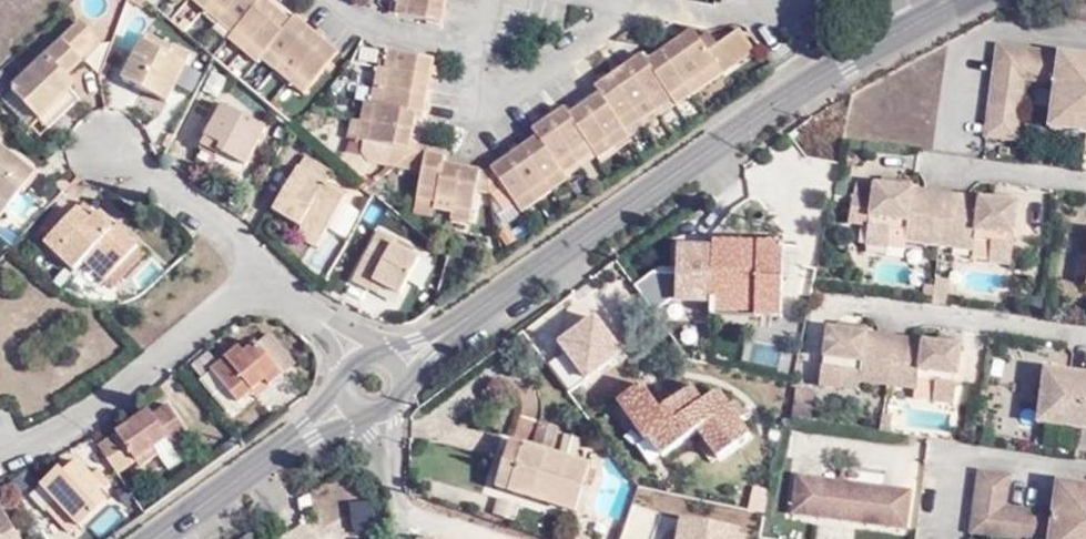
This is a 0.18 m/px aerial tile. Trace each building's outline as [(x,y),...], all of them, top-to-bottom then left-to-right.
[(209,0),(200,0),(197,3),(209,15),(216,6),(209,0)] [(277,1),(276,0),(209,0),(216,6),(230,19),(247,34),(273,5),(277,1)] [(450,27),(454,11),(456,0),(421,0),(420,5),(417,21),(450,27)] [(407,3),(404,17),(404,19),(417,21),(420,5),(407,3)] [(277,55),(300,29),(298,27),(286,17),(273,5),(247,34),(261,46),(274,58),(277,55)] [(222,26),(230,19),(216,6),(209,15),(222,26)] [(94,35),(101,28),(89,16),(21,85),(49,114),(74,89),(80,84),(78,82),(82,78),(76,72),(91,56),(86,50),(97,38),(94,35)] [(230,19),(222,26),(240,42),(247,34),(230,19)] [(319,91),(345,62),(340,57),(332,51),(326,46),(317,37),(304,25),(300,29),(277,55),(290,65),(304,78),(319,91)] [(91,56),(110,36),(101,28),(94,35),(97,38),(86,50),(91,56)] [(613,151),(628,141),(642,132),(659,121),(674,111),(668,101),(682,92),(700,80),(714,71),(737,56),(745,50),(731,28),(729,30),(709,43),(705,36),(695,44),(691,38),(645,68),(641,62),(634,66),(624,73),(601,88),(595,92),(599,98),(569,118),(565,111),(553,120),(538,129),(532,133),(536,140),(493,170),(494,172),(506,192),(514,204),(529,194),(535,202),(550,192),(544,184),(560,173),(554,165),(569,155),(586,144),(591,152),(607,142),(613,151)] [(144,88),(171,100),(189,63),(173,55),(176,49),(150,34),(128,79),(144,88)] [(247,34),(240,42),(238,44),(252,56),(261,46),(247,34)] [(1006,42),(993,135),(1025,139),(1033,78),(1063,83),(1058,113),(1078,116),(1077,126),(1085,127),(1085,53),(1067,51),(1006,42)] [(252,56),(265,68),(270,63),(274,58),(261,46),(252,56)] [(397,76),(402,55),(391,53),(387,74),(393,75),(397,76)] [(290,65),(277,55),(274,58),(270,63),(282,74),(290,65)] [(417,141),(422,117),(428,118),(432,100),(435,84),(439,63),(402,55),(397,76),(393,75),(390,90),(386,108),(379,107),(375,125),(372,143),(397,150),(415,154),(417,141)] [(297,86),(304,78),(290,65),(282,74),(297,86)] [(5,69),(0,74),(0,92),(44,137),(83,97),(74,89),(49,114),(21,85),(5,69)] [(700,80),(707,90),(720,81),(714,71),(700,80)] [(387,74),(382,73),(381,74),(378,88),(390,90),(393,75),(387,74)] [(304,78),(297,86),(312,100),(319,91),(304,78)] [(682,92),(689,102),(707,90),(700,80),(682,92)] [(138,101),(164,114),(171,100),(144,88),(138,101)] [(374,106),(379,107),(386,108),(390,90),(378,88),(374,106)] [(668,101),(674,111),(689,102),(682,92),(668,101)] [(223,154),(248,168),(269,130),(222,102),(212,121),(218,123),(204,150),(220,158),(223,154)] [(374,106),(368,105),(364,124),(375,125),(379,107),(374,106)] [(1078,116),(1058,113),(1057,123),(1077,126),(1078,116)] [(364,124),(360,141),(372,143),(375,125),(364,124)] [(415,154),(422,156),(424,143),(417,141),(415,154)] [(593,155),(598,161),(613,151),(607,142),(591,152),(593,155)] [(593,155),(591,152),(586,144),(569,155),(576,166),(593,155)] [(13,207),(37,175),(0,145),(0,198),(13,207)] [(445,167),(447,162),(422,156),(415,154),(397,150),(393,167),(401,169),(426,175),(423,191),(440,193),(445,167)] [(215,168),(241,182),(248,168),(223,154),(220,158),(215,168)] [(569,155),(554,165),(560,173),(561,175),(576,166),(569,155)] [(303,174),(309,163),(302,160),(296,171),(303,174)] [(326,231),(340,206),(345,197),(325,186),(331,176),(309,163),(303,174),(296,171),(273,211),(303,228),(307,220),(326,231)] [(455,206),(453,214),(451,221),(472,226),(478,196),(482,176),(445,167),(440,193),(438,202),(455,206)] [(482,176),(478,196),(488,198),(490,198),(506,192),(494,172),(484,177),(482,176)] [(365,182),(377,192),(379,193),(385,185),(372,173),(365,182)] [(550,192),(565,183),(561,175),(560,173),(544,184),(550,192)] [(915,181),(885,176),(884,182),(914,186),(915,181)] [(884,182),(875,181),(870,223),(891,226),(907,228),(906,238),(974,247),(975,237),(992,239),(1014,242),(1019,200),(1010,199),(994,197),(914,186),(884,182)] [(438,204),(438,202),(440,193),(423,191),(421,201),(438,204)] [(529,194),(514,204),(520,212),(535,202),(529,194)] [(3,220),(13,207),(0,198),(0,217),(3,220)] [(103,211),(90,200),(79,211),(93,222),(98,216),(103,211)] [(438,204),(436,211),(453,214),(455,206),(438,202),(438,204)] [(340,206),(326,231),(324,234),(346,245),(360,218),(340,206)] [(98,216),(93,222),(79,211),(50,245),(79,270),(88,261),(118,288),(151,252),(121,226),(116,231),(98,216)] [(116,231),(121,226),(103,211),(98,216),(116,231)] [(319,245),(324,234),(326,231),(307,220),(303,228),(299,234),(319,245)] [(891,226),(870,223),(867,242),(888,245),(891,226)] [(399,234),(383,227),(359,279),(376,287),(379,279),(408,292),(424,257),(396,243),(399,234)] [(714,237),(714,246),(783,246),(782,237),(714,237)] [(1014,242),(992,239),(990,259),(1011,262),(1014,242)] [(758,320),(785,320),(783,246),(714,246),(696,246),(696,286),(714,286),(713,308),(758,307),(758,320)] [(79,270),(110,297),(118,288),(88,261),(79,270)] [(713,308),(713,319),(758,320),(758,307),(713,308)] [(937,380),(957,382),(962,344),(828,326),(823,364),(843,367),(843,368),(862,372),(861,380),(916,389),(917,379),(936,382),(937,380)] [(251,341),(284,367),(294,354),(262,328),(251,341)] [(267,376),(273,381),(284,367),(251,341),(241,353),(235,347),(212,376),(244,402),(255,389),(267,376)] [(843,367),(823,364),(821,385),(841,388),(843,368),(843,367)] [(1049,365),(1041,419),(1084,426),(1085,426),(1085,371),(1049,365)] [(244,402),(212,376),(202,386),(234,412),(244,402)] [(255,389),(261,394),(273,381),(267,376),(255,389)] [(955,403),(957,382),(937,380),(936,382),(917,379),(916,389),(915,398),(955,403)] [(658,410),(643,390),(618,408),(647,445),(650,442),(663,460),(699,434),(718,459),(748,437),(737,421),(741,418),(731,405),(727,408),(719,397),(703,408),(688,389),(658,410)] [(158,452),(171,443),(175,448),(191,438),(171,408),(156,417),(153,413),(115,437),(117,440),(102,450),(119,477),(139,464),(143,470),(162,457),(158,452)] [(547,420),(522,411),(499,479),(576,504),(589,462),(538,445),(540,439),(546,420),(547,420)] [(564,426),(546,420),(540,439),(557,445),(564,426)] [(178,453),(175,448),(171,443),(158,452),(162,457),(166,461),(178,453)] [(589,462),(576,504),(586,507),(600,466),(589,462)] [(57,507),(78,529),(80,531),(107,505),(99,497),(103,493),(77,466),(64,478),(60,474),(41,491),(57,507)] [(1057,477),(1053,508),(1012,503),(1016,472),(984,468),(976,531),(1041,538),(1085,538),(1085,480),(1057,477)] [(920,497),(802,480),(796,517),(914,535),(920,497)] [(351,529),(369,529),(370,500),(352,500),(351,529)] [(2,504),(0,505),(0,538),(23,538),(2,504)] [(69,536),(78,529),(57,507),(49,514),(69,536)]
